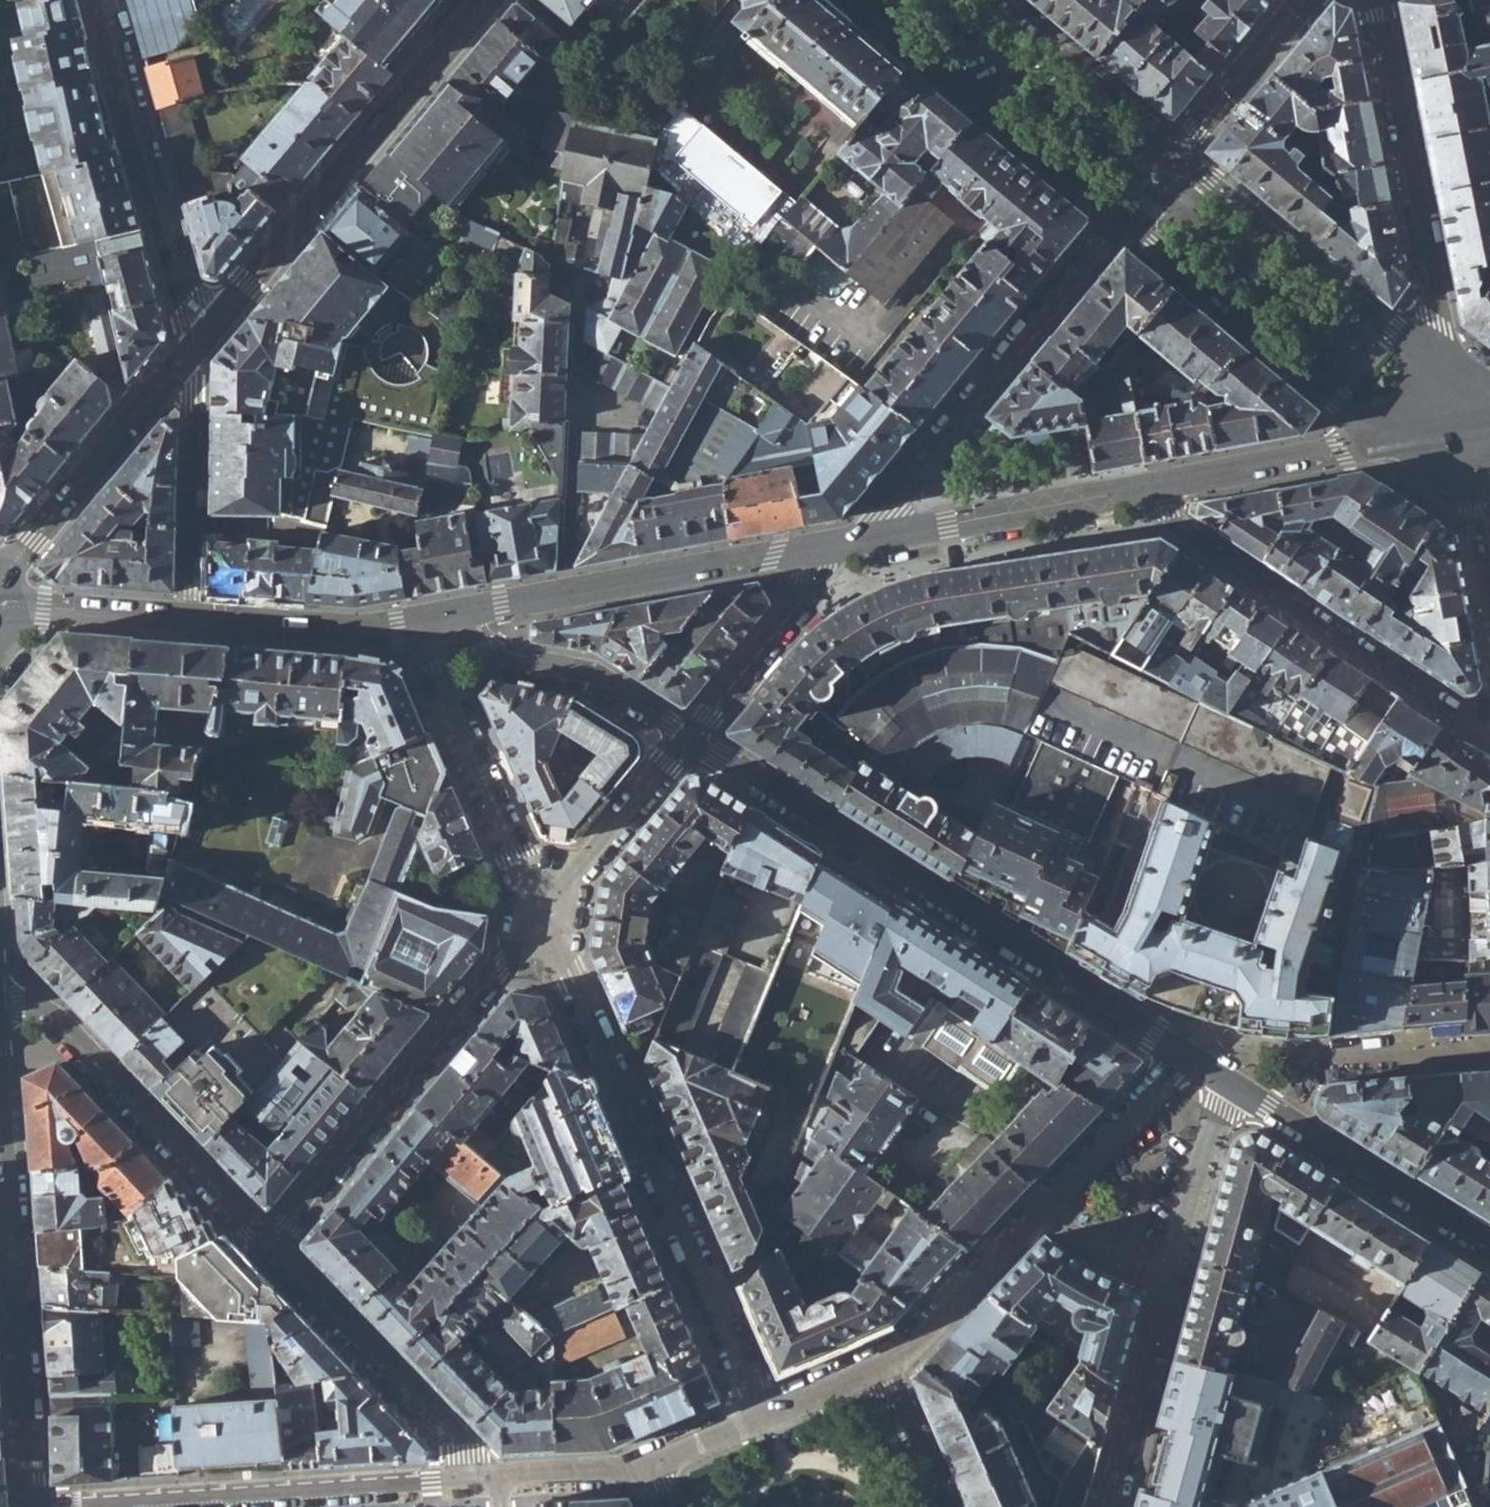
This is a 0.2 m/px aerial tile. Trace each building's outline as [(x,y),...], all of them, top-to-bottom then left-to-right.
[(44,173),(118,156),(112,134),(102,99),(94,101),(89,84),(97,81),(75,0),(26,0),(16,2),(25,36),(12,39),(44,173)] [(144,59),(176,50),(197,23),(190,0),(128,0),(144,59)] [(346,37),(383,68),(441,0),(336,0),(322,16),(346,37)] [(553,14),(564,0),(536,0),(553,14)] [(712,3),(708,0),(704,0),(686,21),(700,33),(728,0),(715,0),(712,3)] [(738,30),(763,0),(730,0),(738,7),(736,13),(728,22),(738,30)] [(853,124),(903,64),(827,0),(763,0),(738,30),(853,124)] [(1096,58),(1144,0),(1026,0),(1053,22),(1096,58)] [(1226,58),(1196,33),(1194,32),(1184,43),(1199,56),(1194,61),(1154,28),(1164,15),(1170,22),(1176,15),(1172,12),(1158,0),(1144,0),(1096,58),(1168,121),(1175,121),(1226,58)] [(1172,12),(1183,0),(1158,0),(1172,12)] [(1207,7),(1208,18),(1196,33),(1226,58),(1274,0),(1216,0),(1207,7)] [(1409,63),(1465,51),(1459,19),(1457,18),(1461,15),(1449,0),(1407,0),(1404,2),(1398,6),(1409,63)] [(1461,15),(1462,16),(1464,15),(1483,39),(1489,48),(1489,0),(1449,0),(1461,15)] [(1339,8),(1336,6),(1334,5),(1332,3),(1270,78),(1314,116),(1369,105),(1351,12),(1349,12),(1346,11),(1343,10),(1341,9),(1339,8)] [(514,4),(446,85),(471,100),(481,103),(499,106),(555,39),(514,4)] [(309,78),(312,80),(355,117),(391,75),(383,68),(346,37),(309,78)] [(1457,300),(1480,295),(1489,286),(1489,130),(1479,76),(1484,76),(1486,84),(1489,88),(1489,48),(1483,39),(1480,48),(1470,50),(1466,54),(1465,51),(1409,63),(1457,300)] [(147,70),(158,108),(185,100),(201,96),(191,57),(147,70)] [(833,154),(883,195),(853,230),(841,231),(801,198),(797,203),(784,218),(817,246),(848,271),(918,189),(973,124),(903,64),(853,124),(839,139),(844,143),(833,154)] [(1207,154),(1318,247),(1336,227),(1326,219),(1342,201),(1333,179),(1322,171),(1319,153),(1299,158),(1293,162),(1277,150),(1277,141),(1291,125),(1300,132),(1316,135),(1314,116),(1270,78),(1207,154)] [(275,213),(355,117),(312,80),(306,81),(246,156),(248,161),(237,175),(232,171),(205,171),(185,100),(158,108),(185,207),(231,194),(248,190),(275,213)] [(89,84),(94,101),(102,99),(97,81),(89,84)] [(576,84),(550,116),(567,120),(571,123),(592,97),(576,84)] [(446,85),(385,159),(424,191),(446,208),(516,124),(499,106),(481,103),(471,100),(446,85)] [(1390,207),(1369,105),(1314,116),(1316,135),(1325,133),(1329,152),(1319,153),(1322,171),(1333,179),(1342,201),(1357,199),(1362,211),(1390,207)] [(746,265),(781,222),(784,218),(797,203),(683,109),(653,145),(652,150),(647,172),(670,194),(680,204),(746,265)] [(543,170),(559,174),(569,131),(571,123),(567,120),(550,116),(541,152),(546,155),(543,170)] [(1089,223),(973,124),(918,189),(931,200),(945,185),(958,195),(958,198),(979,217),(982,216),(992,223),(985,232),(991,239),(1007,253),(1015,245),(1026,251),(1017,261),(1004,276),(1026,298),(1089,223)] [(593,275),(607,279),(618,282),(643,188),(647,172),(652,150),(569,131),(559,174),(554,202),(609,215),(593,275)] [(40,174),(61,248),(139,232),(118,156),(44,173),(40,174)] [(420,195),(424,191),(385,159),(320,235),(340,252),(352,261),(367,274),(393,287),(425,249),(392,222),(415,193),(420,195)] [(579,344),(592,349),(601,353),(604,354),(617,327),(676,357),(724,265),(672,238),(680,204),(670,194),(643,188),(618,282),(607,279),(602,302),(580,309),(579,344)] [(918,189),(848,271),(856,279),(868,288),(877,296),(889,306),(961,224),(931,200),(918,189)] [(219,279),(275,213),(248,190),(231,194),(185,207),(205,276),(219,279)] [(1405,286),(1390,207),(1362,211),(1347,214),(1351,223),(1343,233),(1336,227),(1318,247),(1391,307),(1405,286)] [(445,231),(491,254),(499,239),(454,216),(445,231)] [(548,265),(568,269),(572,249),(561,246),(565,226),(549,222),(545,241),(542,254),(548,265)] [(19,229),(0,233),(0,262),(25,256),(19,229)] [(87,273),(92,293),(105,290),(98,257),(143,246),(139,232),(61,248),(25,256),(31,285),(87,273)] [(319,237),(339,253),(340,252),(320,235),(319,237)] [(277,519),(326,530),(333,498),(339,473),(342,462),(346,442),(349,425),(405,436),(412,437),(432,442),(434,437),(431,436),(444,375),(421,363),(417,369),(413,371),(417,376),(413,381),(407,384),(401,385),(395,385),(389,385),(383,382),(378,378),(374,373),(371,368),(369,362),(363,361),(362,354),(362,348),(339,344),(341,339),(345,340),(348,336),(388,289),(373,278),(371,280),(351,263),(343,271),(332,260),(339,253),(319,237),(249,321),(282,325),(281,331),(274,364),(270,379),(262,416),(213,415),(211,516),(277,519)] [(919,425),(1026,298),(1004,276),(1017,261),(1007,253),(991,239),(865,387),(919,425)] [(509,325),(517,325),(563,325),(563,307),(540,297),(543,267),(536,258),(512,245),(509,325)] [(105,290),(129,386),(169,338),(143,246),(98,257),(105,290)] [(1125,253),(1033,364),(1082,406),(1131,379),(1110,362),(1107,364),(1103,368),(1097,363),(1113,345),(1119,350),(1133,333),(1135,334),(1172,292),(1125,253)] [(367,274),(352,261),(351,263),(371,280),(373,278),(367,274)] [(1480,295),(1457,300),(1462,327),(1480,339),(1480,341),(1489,349),(1489,286),(1480,295)] [(67,299),(83,357),(99,353),(112,406),(129,386),(105,290),(92,293),(73,297),(67,299)] [(811,430),(853,379),(809,349),(778,326),(761,314),(727,290),(708,312),(692,343),(740,378),(748,384),(779,406),(781,408),(792,416),(811,430)] [(67,299),(73,297),(72,291),(64,293),(65,299),(67,299)] [(1241,350),(1172,292),(1135,334),(1133,333),(1119,350),(1110,362),(1131,379),(1146,361),(1136,353),(1145,342),(1194,383),(1197,380),(1202,383),(1194,394),(1203,396),(1209,389),(1241,350)] [(443,315),(462,324),(472,300),(454,293),(443,315)] [(4,314),(15,311),(14,303),(0,306),(0,315),(4,314)] [(18,374),(12,353),(4,314),(0,315),(0,378),(18,374)] [(213,415),(262,416),(270,379),(259,372),(267,361),(274,364),(281,331),(282,325),(249,321),(213,362),(213,415)] [(499,375),(511,376),(561,377),(563,325),(517,325),(515,353),(499,353),(499,375)] [(723,488),(759,435),(779,406),(748,384),(740,378),(692,343),(677,372),(670,387),(656,414),(645,435),(639,445),(630,465),(659,480),(660,474),(687,475),(698,483),(700,492),(723,488)] [(18,374),(33,370),(28,349),(12,353),(18,374)] [(592,349),(579,377),(588,381),(656,414),(670,387),(661,382),(604,354),(601,353),(592,349)] [(1316,413),(1241,350),(1209,389),(1216,396),(1227,396),(1229,403),(1205,408),(1213,451),(1300,435),(1316,413)] [(31,428),(65,459),(112,406),(99,353),(83,357),(74,360),(54,383),(46,392),(47,398),(40,403),(39,410),(31,421),(31,428)] [(31,428),(21,440),(15,448),(12,446),(13,444),(14,441),(14,439),(14,438),(13,437),(9,432),(19,418),(10,383),(26,381),(52,375),(54,383),(74,360),(33,370),(18,374),(0,378),(0,536),(65,459),(31,428)] [(413,371),(369,362),(371,368),(374,373),(378,378),(383,382),(389,385),(395,385),(401,385),(407,384),(413,381),(417,376),(413,371)] [(1083,428),(1086,427),(1082,406),(1033,364),(987,418),(987,421),(1010,439),(1083,428)] [(670,387),(677,372),(669,369),(661,382),(670,387)] [(1184,391),(1186,385),(1166,371),(1158,386),(1184,391)] [(503,434),(529,428),(560,422),(561,377),(511,376),(509,411),(505,411),(505,420),(502,420),(503,434)] [(853,379),(811,430),(815,462),(791,468),(803,527),(840,520),(876,477),(919,425),(865,387),(853,379)] [(1094,473),(1142,464),(1135,412),(1134,397),(1132,381),(1131,379),(1082,406),(1086,427),(1094,473)] [(1132,381),(1134,397),(1148,398),(1186,400),(1187,392),(1184,391),(1158,386),(1132,381)] [(1142,464),(1213,451),(1205,408),(1190,403),(1158,408),(1158,405),(1154,403),(1150,406),(1150,409),(1135,412),(1142,464)] [(779,406),(759,435),(774,444),(792,416),(781,408),(779,406)] [(149,521),(174,522),(175,412),(172,410),(112,481),(146,510),(150,510),(149,521)] [(731,540),(803,527),(791,468),(815,462),(811,430),(792,416),(774,444),(759,435),(723,488),(726,503),(724,505),(731,540)] [(559,483),(560,422),(529,428),(559,483)] [(346,442),(402,453),(405,436),(349,425),(346,442)] [(628,436),(577,436),(577,465),(630,465),(639,445),(645,435),(628,436)] [(409,452),(430,454),(432,442),(412,437),(409,452)] [(430,454),(426,479),(468,487),(468,474),(464,469),(453,465),(457,443),(434,437),(432,442),(430,454)] [(417,517),(419,506),(426,479),(396,473),(397,466),(385,463),(384,471),(362,466),(359,478),(339,473),(333,498),(417,517)] [(574,568),(641,558),(635,523),(628,521),(638,503),(644,491),(653,500),(671,497),(672,494),(664,482),(659,480),(630,465),(577,465),(574,568)] [(698,483),(687,475),(660,474),(659,480),(664,482),(672,494),(671,497),(700,492),(698,483)] [(1284,528),(1280,534),(1261,562),(1307,592),(1307,594),(1364,631),(1365,631),(1404,570),(1406,572),(1423,547),(1421,546),(1434,525),(1434,524),(1381,487),(1380,489),(1361,475),(1279,490),(1284,521),(1284,528)] [(472,509),(468,487),(426,479),(419,506),(430,507),(431,501),(460,507),(461,511),(472,509)] [(174,522),(149,521),(149,536),(145,538),(120,538),(119,536),(126,528),(125,525),(134,525),(146,510),(112,481),(38,568),(56,582),(57,582),(172,591),(174,522)] [(641,558),(731,540),(724,505),(726,503),(723,488),(700,492),(671,497),(653,500),(638,503),(628,521),(635,523),(641,558)] [(1187,513),(1261,562),(1280,534),(1278,521),(1284,521),(1279,490),(1188,506),(1187,513)] [(474,515),(478,540),(487,584),(555,572),(558,501),(474,515)] [(210,595),(310,603),(326,535),(326,530),(277,519),(211,516),(210,595)] [(420,549),(398,553),(405,598),(487,584),(478,540),(468,542),(463,516),(416,524),(420,549)] [(1421,546),(1423,547),(1406,572),(1404,570),(1365,631),(1464,697),(1482,684),(1453,538),(1434,525),(1421,546)] [(398,549),(326,535),(310,603),(365,606),(405,598),(398,553),(398,549)] [(1161,541),(1056,557),(1066,626),(1067,631),(1128,620),(1124,596),(1152,591),(1178,553),(1161,541)] [(1207,571),(1178,553),(1152,591),(1133,619),(1109,656),(1140,673),(1162,640),(1207,571)] [(1056,557),(961,571),(968,620),(979,645),(1021,650),(1038,656),(1033,632),(1066,626),(1056,557)] [(841,612),(825,623),(856,662),(864,656),(873,651),(883,645),(895,639),(905,661),(911,659),(919,656),(927,654),(919,629),(933,626),(941,623),(951,622),(968,620),(961,571),(919,578),(882,590),(841,612)] [(1234,589),(1207,571),(1162,640),(1176,650),(1178,647),(1188,654),(1200,638),(1234,589)] [(756,583),(711,592),(685,627),(671,631),(668,640),(640,678),(684,702),(686,703),(689,703),(691,702),(703,687),(770,604),(756,583)] [(1261,608),(1234,589),(1200,638),(1207,643),(1209,642),(1228,655),(1261,608)] [(1152,591),(1124,596),(1128,620),(1133,619),(1152,591)] [(602,655),(640,678),(668,640),(671,631),(685,627),(711,592),(618,608),(602,655)] [(535,644),(602,655),(618,608),(531,626),(531,641),(535,644)] [(1289,627),(1261,608),(1228,655),(1214,673),(1194,702),(1212,711),(1225,719),(1289,627)] [(1128,620),(1067,631),(1068,635),(1109,656),(1133,619),(1128,620)] [(951,622),(941,623),(933,626),(919,629),(927,654),(934,652),(942,650),(951,622)] [(790,658),(756,698),(794,727),(798,723),(818,700),(836,717),(851,698),(834,682),(856,662),(825,623),(813,634),(790,658)] [(1066,626),(1033,632),(1038,656),(1054,662),(1058,656),(1068,635),(1067,631),(1066,626)] [(1329,654),(1289,627),(1225,719),(1268,742),(1329,654)] [(126,765),(135,639),(60,634),(0,693),(0,763),(1,775),(125,787),(126,765)] [(230,647),(135,639),(126,765),(138,766),(136,789),(169,792),(179,793),(180,777),(192,779),(197,759),(201,748),(154,745),(157,708),(213,712),(227,671),(230,647)] [(905,661),(895,639),(883,645),(873,651),(864,656),(856,662),(871,683),(883,675),(897,667),(905,661)] [(347,657),(230,647),(227,671),(213,712),(206,731),(216,735),(220,733),(222,728),(224,710),(238,712),(238,720),(239,721),(254,722),(254,724),(283,726),(283,725),(287,725),(287,716),(314,719),(314,730),(340,732),(347,657)] [(1369,680),(1329,654),(1268,742),(1268,743),(1320,765),(1369,680)] [(426,733),(398,666),(356,658),(347,657),(340,732),(338,760),(348,768),(426,733)] [(860,763),(870,746),(899,764),(907,756),(916,747),(918,744),(871,683),(856,662),(834,682),(851,698),(836,717),(818,700),(798,723),(828,742),(860,763)] [(1442,729),(1369,680),(1320,765),(1349,774),(1375,780),(1404,786),(1442,729)] [(503,749),(532,815),(561,803),(582,778),(599,756),(595,754),(581,771),(564,759),(562,761),(551,754),(562,732),(560,730),(572,698),(490,681),(479,697),(502,749),(503,749)] [(582,778),(608,799),(642,758),(643,754),(643,749),(643,747),(643,744),(642,742),(641,739),(639,738),(575,699),(572,698),(560,730),(562,732),(595,754),(599,756),(582,778)] [(728,736),(839,808),(860,763),(828,742),(822,753),(813,748),(809,745),(809,744),(810,743),(809,743),(809,742),(809,741),(809,740),(808,740),(808,739),(808,738),(793,728),(794,727),(756,698),(727,732),(728,736)] [(860,763),(839,808),(947,877),(952,866),(959,868),(980,818),(967,808),(960,808),(951,819),(937,810),(943,800),(942,795),(940,791),(924,781),(945,764),(965,757),(989,757),(1008,764),(1021,737),(992,728),(972,726),(941,732),(918,744),(916,747),(907,756),(899,764),(870,746),(860,763)] [(1442,729),(1404,786),(1375,780),(1366,838),(1375,837),(1409,832),(1489,819),(1489,761),(1442,729)] [(378,797),(405,808),(371,881),(369,880),(346,930),(335,935),(170,858),(164,877),(160,893),(173,899),(187,905),(239,929),(250,934),(332,971),(353,980),(363,986),(394,893),(396,893),(404,872),(416,841),(415,839),(419,829),(409,824),(415,811),(426,816),(444,773),(426,733),(348,768),(344,788),(333,835),(333,836),(356,842),(370,835),(378,797)] [(980,818),(959,868),(952,866),(947,877),(1063,946),(1082,910),(1099,875),(1079,867),(1120,776),(1040,739),(1008,807),(989,798),(980,818)] [(480,857),(444,773),(426,816),(415,811),(409,824),(419,829),(415,839),(416,841),(404,872),(428,881),(480,857)] [(1,775),(12,896),(53,899),(54,885),(66,884),(64,901),(97,904),(155,910),(160,893),(164,877),(79,870),(86,815),(179,825),(186,803),(168,801),(169,792),(136,789),(125,787),(1,775)] [(608,799),(582,778),(561,803),(532,815),(541,835),(573,840),(608,799)] [(685,781),(623,857),(662,889),(706,836),(730,852),(749,806),(705,779),(685,781)] [(1338,848),(1301,836),(1289,873),(1248,859),(1205,845),(1213,822),(1161,798),(1143,853),(1125,905),(1112,929),(1082,910),(1063,946),(1097,968),(1096,971),(1119,984),(1120,982),(1143,994),(1170,1006),(1188,1013),(1227,1026),(1258,1031),(1257,1034),(1285,1037),(1285,1033),(1325,1036),(1333,994),(1296,994),(1302,968),(1338,848)] [(821,853),(749,806),(730,852),(722,871),(800,903),(821,853)] [(270,815),(260,837),(274,843),(284,820),(270,815)] [(1409,832),(1375,837),(1366,838),(1358,875),(1393,872),(1466,863),(1489,860),(1489,819),(1409,832)] [(821,853),(800,903),(797,909),(824,927),(813,955),(862,985),(896,901),(821,853)] [(647,967),(650,965),(647,948),(645,943),(650,904),(662,889),(623,857),(601,883),(591,950),(601,972),(647,967)] [(1466,863),(1470,958),(1489,955),(1489,860),(1466,863)] [(1358,875),(1326,1036),(1392,1030),(1393,987),(1393,960),(1412,959),(1441,958),(1454,958),(1454,959),(1470,958),(1466,863),(1393,872),(1358,875)] [(160,893),(155,910),(158,913),(165,908),(173,899),(160,893)] [(437,910),(396,893),(394,893),(363,986),(428,1014),(481,950),(486,917),(437,910)] [(693,944),(719,953),(724,955),(737,923),(738,923),(744,907),(713,894),(704,914),(693,944)] [(16,949),(32,965),(73,926),(97,904),(64,901),(53,899),(12,896),(16,949)] [(187,905),(173,899),(165,908),(181,915),(187,905)] [(650,965),(663,971),(679,977),(693,944),(704,914),(690,906),(677,900),(657,946),(647,948),(650,965)] [(1029,986),(896,901),(862,985),(856,999),(884,1019),(906,1035),(919,1015),(888,994),(898,972),(897,967),(900,965),(951,992),(958,995),(948,1012),(993,1042),(1029,986)] [(191,992),(250,934),(239,929),(235,939),(181,915),(165,908),(158,913),(140,931),(191,992)] [(32,965),(65,1001),(107,961),(73,926),(32,965)] [(642,1066),(653,1092),(709,1066),(710,1061),(706,1060),(681,1050),(719,953),(693,944),(679,977),(673,993),(642,1066)] [(1489,1032),(1489,955),(1470,958),(1454,959),(1464,1023),(1464,1034),(1489,1032)] [(65,1001),(122,1059),(163,1018),(184,998),(163,977),(153,988),(161,996),(153,1003),(110,958),(107,961),(65,1001)] [(1398,1029),(1464,1023),(1454,959),(1454,958),(1441,958),(1442,982),(1407,986),(1398,1029)] [(731,1068),(770,974),(744,964),(708,1050),(710,1050),(708,1055),(716,1059),(716,1060),(731,1068)] [(664,1001),(647,967),(601,972),(631,1040),(649,1031),(652,1023),(647,1014),(662,1008),(664,1001)] [(663,971),(673,993),(679,977),(663,971)] [(363,1093),(428,1014),(363,986),(353,980),(296,1044),(363,1093)] [(1088,1024),(1029,986),(993,1042),(948,1012),(929,1000),(919,1015),(906,1035),(934,1054),(955,1069),(956,1068),(988,1089),(996,1094),(998,1095),(1022,1062),(1038,1073),(1058,1086),(1060,1084),(1067,1069),(1088,1024)] [(1393,987),(1392,1030),(1393,1030),(1398,1029),(1407,986),(1393,987)] [(509,993),(473,1035),(530,1061),(553,1071),(579,1082),(541,997),(509,993)] [(837,1045),(858,1059),(862,1052),(884,1019),(856,999),(837,1045)] [(122,1059),(152,1093),(173,1071),(162,1060),(176,1046),(182,1054),(179,1058),(182,1062),(194,1050),(163,1018),(122,1059)] [(1142,1057),(1088,1024),(1067,1069),(1073,1073),(1065,1087),(1100,1107),(1143,1062),(1142,1057)] [(473,1035),(415,1106),(481,1159),(493,1145),(473,1129),(530,1061),(473,1035)] [(152,1093),(204,1144),(241,1106),(252,1093),(235,1077),(243,1069),(223,1050),(220,1053),(210,1044),(199,1055),(194,1050),(182,1062),(173,1071),(152,1093)] [(252,1093),(241,1106),(272,1134),(273,1134),(283,1121),(287,1125),(276,1138),(266,1150),(266,1151),(295,1176),(363,1093),(296,1044),(252,1093)] [(811,1107),(803,1128),(813,1134),(811,1137),(866,1175),(918,1100),(918,1099),(875,1070),(858,1059),(837,1045),(811,1107)] [(653,1092),(733,1270),(741,1265),(754,1251),(762,1229),(740,1179),(750,1157),(748,1156),(744,1146),(759,1108),(758,1107),(766,1088),(730,1071),(714,1063),(716,1060),(716,1059),(708,1055),(706,1060),(710,1061),(709,1066),(653,1092)] [(26,1078),(32,1172),(79,1165),(72,1148),(75,1145),(73,1141),(77,1139),(89,1164),(91,1168),(95,1166),(115,1159),(133,1142),(58,1064),(26,1078)] [(1461,1072),(1463,1096),(1450,1117),(1482,1139),(1489,1144),(1489,1070),(1461,1072)] [(619,1175),(579,1082),(553,1071),(546,1081),(552,1094),(535,1101),(533,1097),(513,1121),(513,1127),(515,1131),(518,1133),(521,1134),(534,1164),(532,1170),(527,1168),(507,1176),(505,1179),(529,1198),(532,1192),(529,1185),(537,1182),(544,1185),(549,1197),(545,1199),(548,1205),(619,1175)] [(1461,1072),(1408,1077),(1409,1095),(1410,1097),(1412,1098),(1418,1109),(1419,1112),(1443,1127),(1450,1117),(1463,1096),(1461,1072)] [(1027,1183),(1100,1107),(1065,1087),(1060,1084),(1058,1086),(1038,1073),(1022,1089),(1024,1092),(1033,1100),(989,1146),(1027,1183)] [(1320,1114),(1339,1127),(1414,1174),(1443,1127),(1419,1112),(1418,1109),(1412,1098),(1410,1097),(1409,1095),(1408,1077),(1332,1084),(1325,1085),(1319,1091),(1316,1104),(1320,1114)] [(989,1146),(1033,1100),(1024,1092),(979,1140),(989,1146)] [(204,1144),(265,1209),(267,1209),(295,1176),(266,1151),(266,1150),(262,1145),(262,1142),(260,1140),(257,1141),(234,1123),(241,1115),(264,1135),(272,1134),(241,1106),(204,1144)] [(529,1198),(505,1179),(481,1159),(415,1106),(302,1242),(301,1247),(402,1351),(426,1328),(437,1316),(477,1274),(541,1207),(529,1198)] [(1489,1220),(1489,1219),(1489,1177),(1485,1174),(1489,1169),(1489,1162),(1478,1153),(1479,1150),(1478,1149),(1477,1147),(1482,1139),(1450,1117),(1443,1127),(1414,1174),(1489,1220)] [(786,1218),(796,1225),(908,1308),(966,1247),(918,1213),(908,1206),(892,1195),(889,1200),(905,1211),(879,1248),(856,1231),(884,1189),(877,1184),(866,1175),(811,1137),(813,1134),(803,1128),(793,1151),(814,1164),(809,1169),(800,1163),(796,1171),(804,1177),(784,1205),(780,1202),(793,1176),(792,1174),(785,1170),(770,1207),(786,1218)] [(1201,1259),(1249,1272),(1271,1189),(1265,1186),(1263,1184),(1263,1175),(1266,1170),(1273,1169),(1278,1169),(1287,1150),(1261,1133),(1250,1131),(1243,1132),(1240,1134),(1235,1137),(1232,1142),(1230,1146),(1201,1259)] [(939,1181),(949,1189),(989,1146),(979,1140),(939,1181)] [(166,1176),(133,1142),(115,1159),(95,1166),(96,1173),(99,1186),(102,1189),(127,1218),(166,1176)] [(966,1247),(1027,1183),(989,1146),(949,1189),(939,1181),(936,1178),(924,1191),(937,1201),(926,1211),(923,1209),(918,1213),(966,1247)] [(1279,1204),(1309,1224),(1336,1181),(1287,1150),(1278,1169),(1273,1169),(1266,1170),(1263,1175),(1263,1184),(1265,1186),(1271,1189),(1281,1194),(1279,1204)] [(79,1165),(79,1174),(90,1173),(96,1173),(95,1166),(91,1168),(89,1164),(79,1165)] [(32,1172),(36,1230),(95,1227),(104,1225),(102,1198),(96,1198),(87,1198),(81,1191),(79,1174),(79,1165),(32,1172)] [(892,1195),(908,1206),(921,1187),(890,1166),(877,1184),(884,1189),(892,1195)] [(99,1186),(96,1173),(90,1173),(92,1186),(95,1187),(99,1186)] [(668,1284),(619,1175),(548,1205),(542,1208),(541,1207),(477,1274),(507,1300),(567,1234),(580,1245),(583,1246),(589,1246),(608,1287),(610,1287),(615,1297),(602,1303),(596,1288),(529,1317),(551,1335),(612,1309),(626,1303),(668,1284)] [(180,1191),(166,1176),(127,1218),(142,1234),(141,1248),(103,1244),(102,1272),(106,1273),(123,1274),(139,1275),(143,1277),(158,1277),(169,1277),(177,1277),(177,1257),(215,1238),(206,1219),(201,1221),(193,1205),(187,1207),(180,1191)] [(1429,1239),(1336,1181),(1309,1224),(1355,1255),(1353,1258),(1369,1269),(1373,1264),(1403,1282),(1429,1239)] [(1309,1224),(1279,1204),(1273,1225),(1296,1244),(1309,1224)] [(781,1224),(791,1231),(796,1225),(786,1218),(781,1224)] [(36,1230),(39,1268),(102,1272),(103,1244),(104,1225),(95,1227),(36,1230)] [(890,1326),(908,1308),(796,1225),(791,1231),(743,1286),(740,1287),(778,1375),(890,1326)] [(1273,1225),(1270,1241),(1293,1252),(1296,1244),(1273,1225)] [(177,1312),(247,1318),(249,1318),(269,1320),(284,1308),(288,1305),(221,1234),(215,1238),(177,1257),(177,1277),(177,1284),(177,1312)] [(1044,1236),(989,1295),(1030,1324),(1055,1297),(1075,1308),(1074,1311),(1073,1314),(1073,1316),(1073,1318),(1074,1319),(1075,1323),(1076,1323),(1077,1325),(1079,1325),(1081,1327),(1083,1327),(1084,1328),(1087,1328),(1079,1356),(1116,1384),(1142,1291),(1135,1290),(1125,1286),(1104,1277),(1089,1270),(1074,1260),(1055,1245),(1044,1236)] [(1481,1273),(1429,1239),(1403,1282),(1399,1290),(1426,1307),(1425,1311),(1425,1314),(1420,1324),(1389,1307),(1385,1313),(1368,1337),(1367,1339),(1412,1368),(1417,1371),(1421,1366),(1481,1273)] [(1223,1368),(1231,1340),(1236,1322),(1249,1272),(1201,1259),(1174,1355),(1223,1368)] [(1358,1331),(1368,1337),(1385,1313),(1291,1261),(1282,1288),(1298,1297),(1311,1304),(1313,1305),(1320,1310),(1327,1313),(1341,1321),(1355,1329),(1358,1331)] [(39,1268),(41,1307),(101,1308),(114,1308),(114,1283),(106,1283),(106,1273),(102,1272),(39,1268)] [(114,1283),(122,1284),(123,1274),(106,1273),(106,1283),(114,1283)] [(1421,1366),(1483,1409),(1489,1397),(1489,1354),(1465,1337),(1479,1316),(1489,1323),(1489,1279),(1481,1273),(1421,1366)] [(402,1351),(456,1406),(491,1370),(461,1339),(491,1311),(498,1319),(497,1320),(530,1355),(531,1354),(540,1362),(534,1367),(553,1365),(551,1335),(529,1317),(507,1300),(477,1274),(437,1316),(443,1322),(432,1334),(426,1328),(402,1351)] [(169,1311),(177,1312),(177,1284),(177,1277),(169,1277),(158,1277),(158,1311),(169,1311)] [(720,1401),(668,1284),(626,1303),(648,1351),(623,1362),(621,1359),(619,1357),(605,1363),(604,1366),(606,1369),(588,1377),(554,1379),(557,1451),(608,1448),(720,1401)] [(989,1295),(923,1363),(972,1398),(994,1368),(1004,1375),(994,1391),(1012,1405),(1026,1394),(1030,1390),(1012,1378),(1027,1362),(1022,1359),(1020,1364),(1009,1358),(1034,1327),(1030,1324),(989,1295)] [(288,1305),(284,1308),(269,1320),(276,1383),(312,1379),(323,1377),(339,1374),(353,1371),(288,1305)] [(1271,1380),(1306,1389),(1336,1335),(1341,1321),(1327,1313),(1320,1310),(1313,1305),(1271,1380)] [(41,1307),(47,1394),(106,1393),(103,1360),(103,1346),(101,1308),(41,1307)] [(551,1335),(553,1365),(553,1366),(623,1335),(612,1309),(551,1335)] [(251,1393),(257,1394),(276,1392),(276,1383),(269,1320),(249,1318),(247,1318),(251,1393)] [(1336,1335),(1351,1342),(1358,1331),(1355,1329),(1341,1321),(1336,1335)] [(1236,1322),(1231,1340),(1235,1341),(1239,1340),(1243,1337),(1244,1331),(1242,1326),(1236,1322)] [(1174,1355),(1156,1425),(1171,1428),(1153,1493),(1139,1489),(1135,1506),(1227,1506),(1228,1501),(1235,1503),(1303,1474),(1327,1394),(1271,1380),(1223,1368),(1174,1355)] [(1100,1445),(1116,1384),(1079,1356),(1052,1399),(1033,1387),(1030,1390),(1026,1394),(1100,1445)] [(1004,1427),(1000,1419),(1000,1418),(972,1398),(923,1363),(912,1375),(969,1506),(1038,1506),(1004,1427)] [(501,1453),(557,1451),(554,1379),(553,1366),(553,1365),(534,1367),(513,1382),(502,1382),(491,1370),(456,1406),(501,1453)] [(429,1451),(353,1371),(339,1374),(323,1377),(327,1409),(336,1407),(337,1417),(339,1418),(340,1428),(318,1430),(321,1466),(427,1459),(429,1451)] [(280,1469),(321,1466),(318,1430),(312,1379),(276,1383),(276,1392),(278,1412),(291,1410),(292,1424),(277,1425),(279,1459),(280,1469)] [(175,1466),(279,1459),(277,1425),(278,1412),(276,1392),(257,1394),(257,1399),(172,1404),(175,1466)] [(110,1393),(106,1393),(47,1394),(49,1481),(51,1484),(110,1480),(110,1393)] [(1100,1445),(1026,1394),(1012,1405),(1006,1411),(1012,1424),(1023,1419),(1044,1469),(1055,1478),(1059,1481),(1053,1505),(1048,1506),(1084,1506),(1100,1445)] [(1478,1417),(1475,1421),(1484,1428),(1489,1428),(1489,1397),(1483,1409),(1478,1417)] [(1478,1417),(1459,1404),(1440,1434),(1448,1454),(1450,1460),(1475,1421),(1478,1417)] [(1012,1424),(1006,1411),(1000,1418),(1000,1419),(1004,1427),(1012,1424)] [(1335,1501),(1448,1454),(1440,1434),(1433,1420),(1321,1467),(1335,1501)] [(1484,1428),(1475,1421),(1450,1460),(1483,1462),(1484,1428)] [(142,1445),(144,1470),(161,1468),(159,1444),(142,1445)] [(1448,1454),(1335,1501),(1338,1506),(1410,1506),(1461,1486),(1450,1460),(1448,1454)] [(1471,1506),(1484,1506),(1483,1462),(1450,1460),(1461,1486),(1471,1506)] [(1335,1501),(1321,1467),(1303,1474),(1235,1503),(1228,1501),(1227,1506),(1338,1506),(1335,1501)] [(1461,1486),(1410,1506),(1471,1506),(1461,1486)] [(628,1498),(537,1502),(534,1506),(632,1506),(628,1498)]
